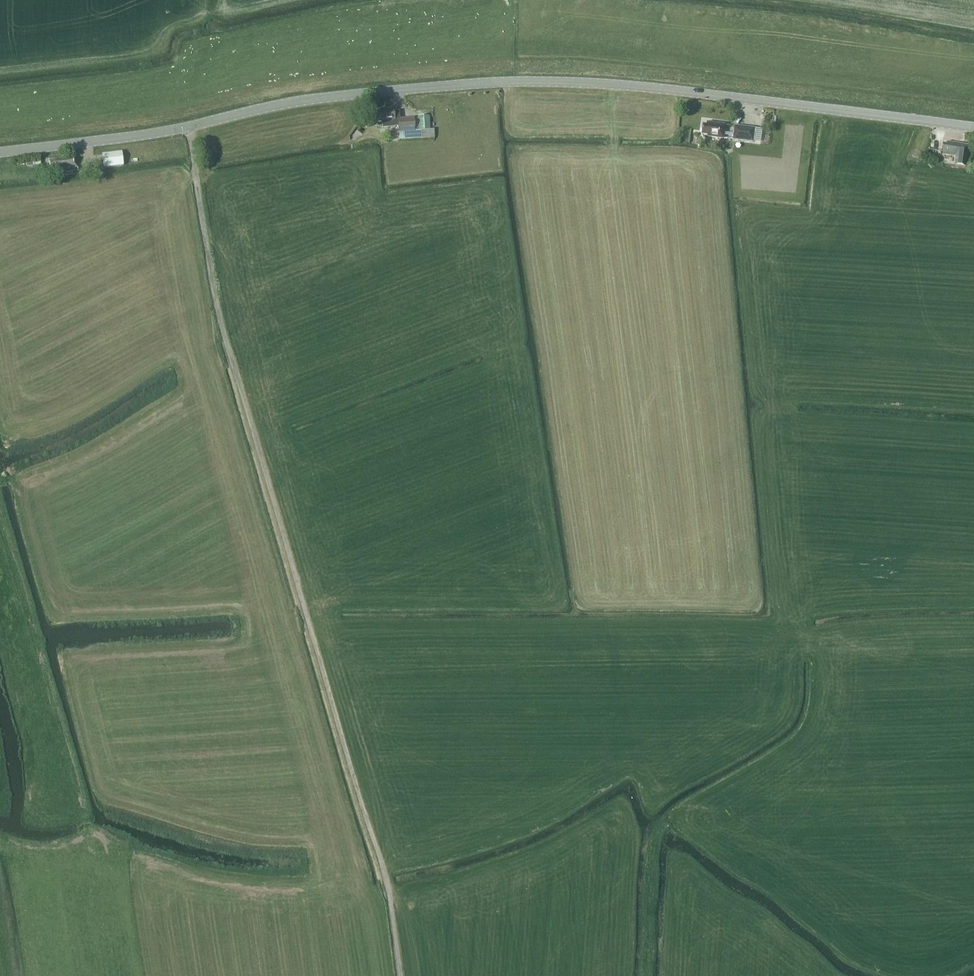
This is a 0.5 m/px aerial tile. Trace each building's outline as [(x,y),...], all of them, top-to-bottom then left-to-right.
[(371,123),(382,122),(382,128),(399,127),(400,132),(415,131),(414,118),(400,119),(399,114),(397,111),(394,112),(393,108),(376,110),(376,112),(370,113),(371,123)] [(430,130),(429,116),(418,116),(418,131),(430,130)] [(362,123),(353,136),(359,140),(368,127),(362,123)] [(708,137),(724,139),(726,125),(708,123),(708,126),(704,125),(703,135),(708,136),(708,137)] [(755,129),(735,126),(734,140),(754,143),(755,129)] [(959,149),(960,144),(948,143),(948,145),(944,144),(943,155),(957,157),(955,166),(965,167),(968,150),(959,149)] [(122,152),(102,154),(103,168),(123,166),(122,152)] [(49,160),(51,172),(65,170),(65,172),(78,170),(76,154),(63,156),(63,158),(49,160)]
